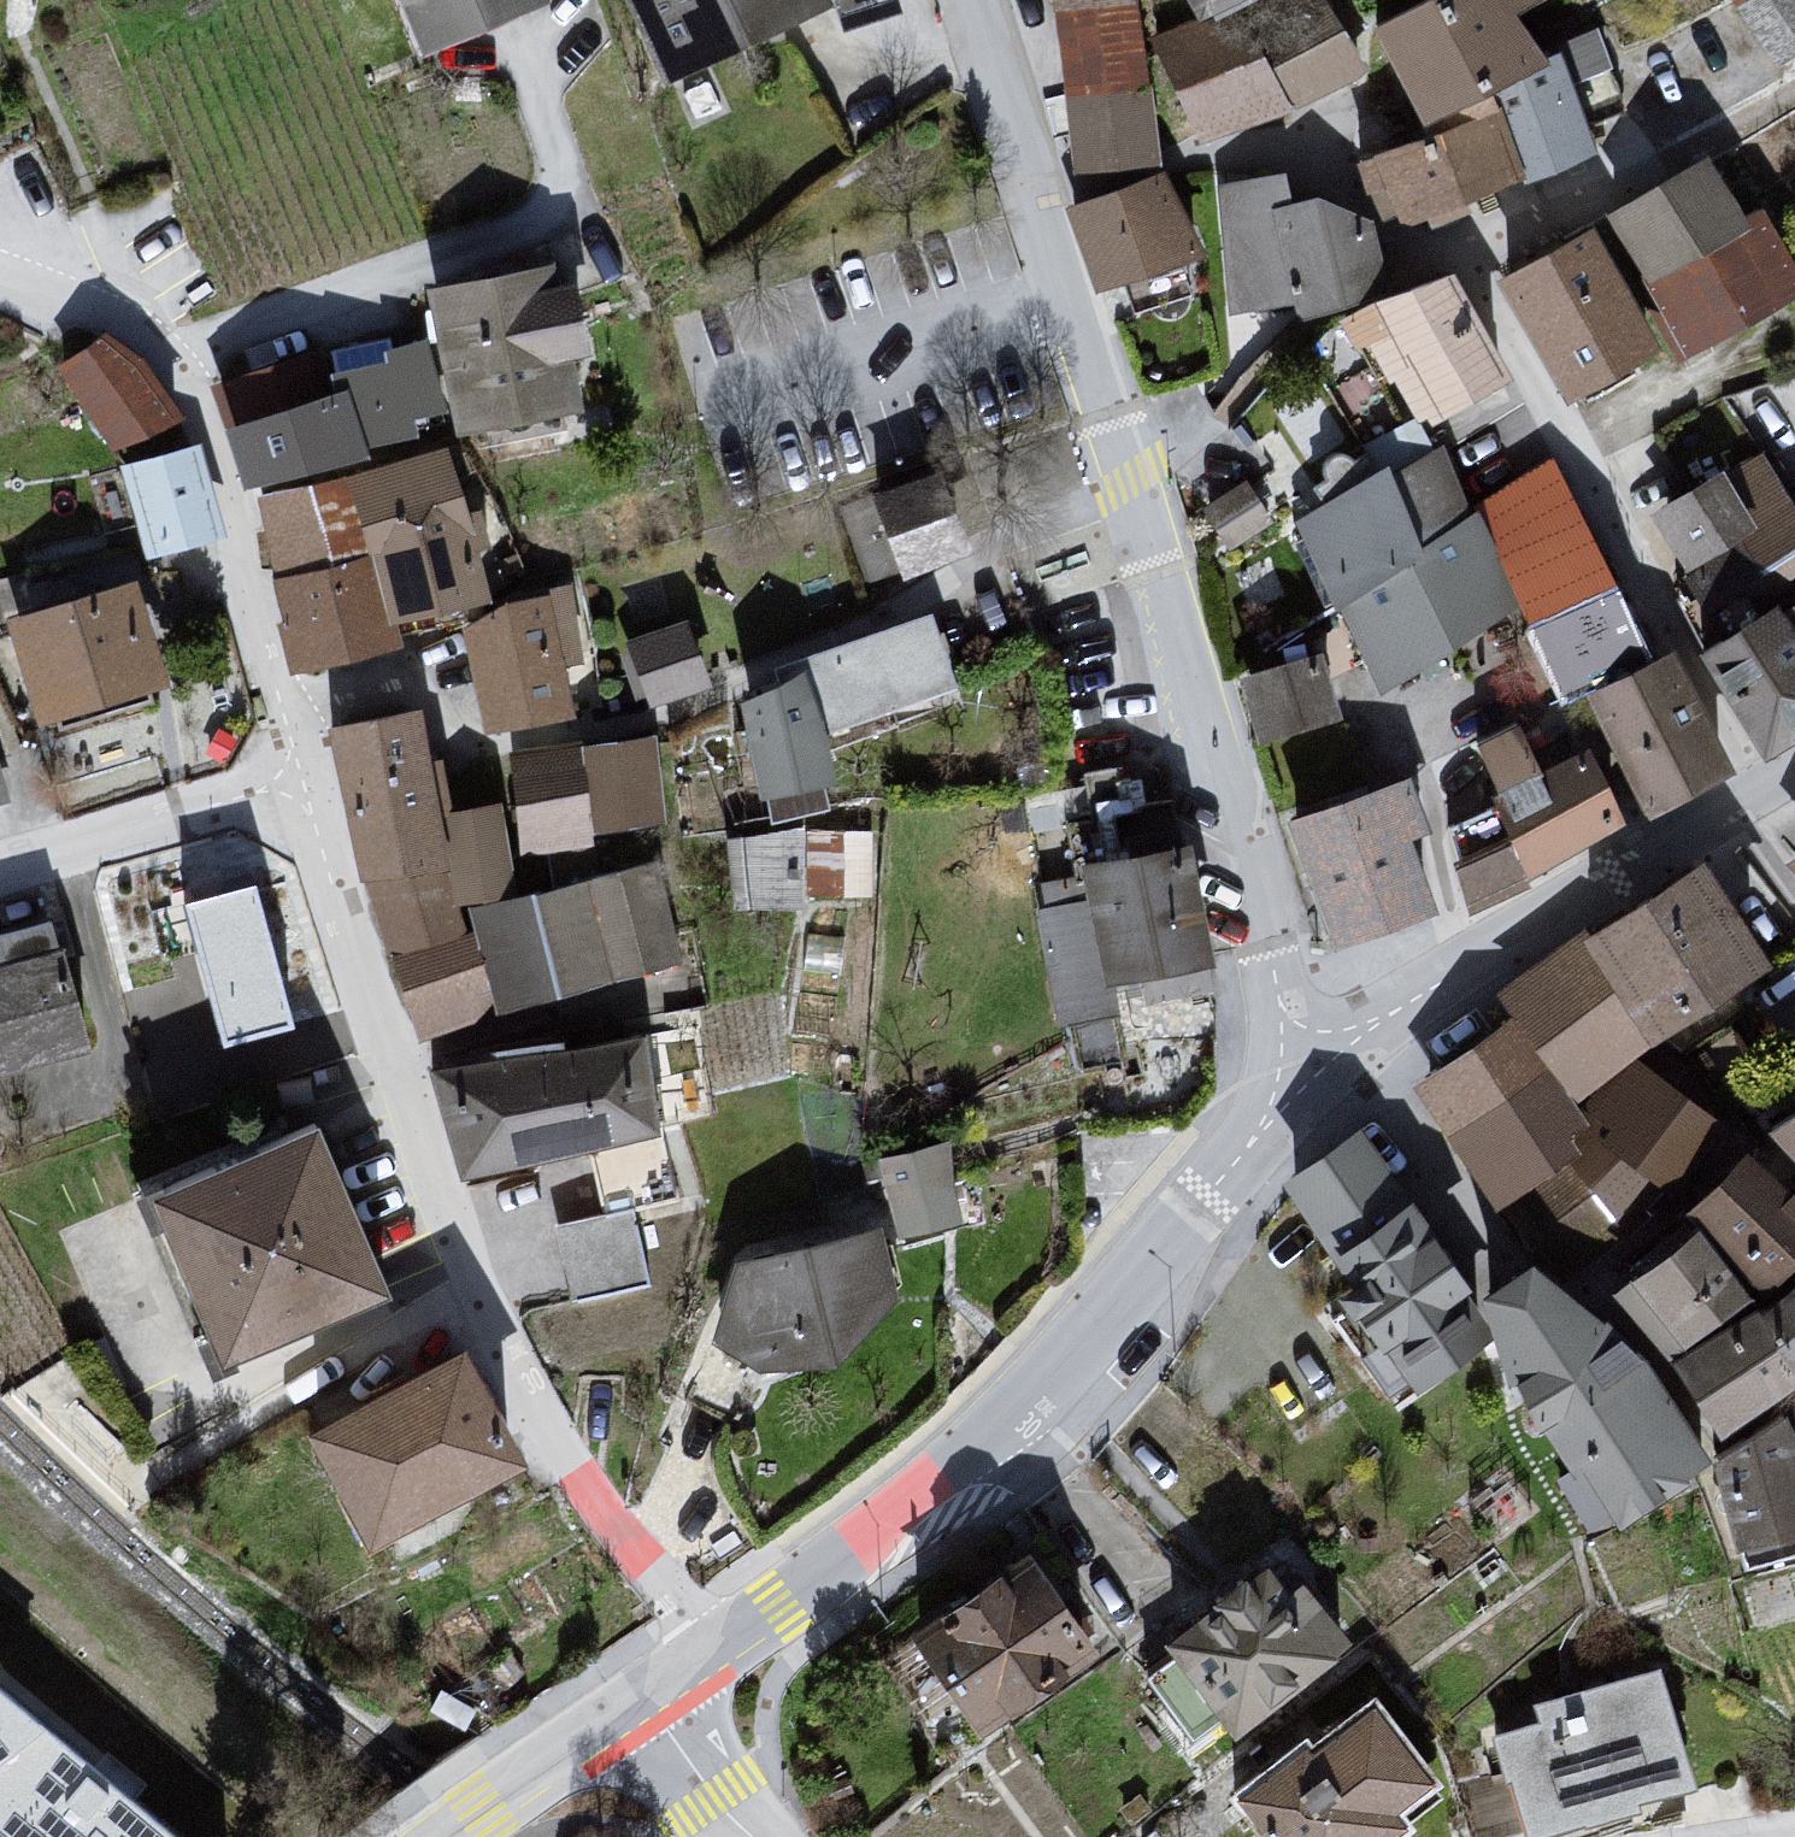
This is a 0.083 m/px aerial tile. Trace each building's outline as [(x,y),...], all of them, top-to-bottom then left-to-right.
[(419,58),(540,9),(536,0),(395,0),(419,58)] [(664,86),(826,18),(817,0),(622,0),(664,86)] [(1072,178),(1161,160),(1143,43),(1136,0),(1054,0),(1072,178)] [(1205,24),(1260,0),(1190,0),(1205,24)] [(1375,35),(1424,128),(1551,68),(1524,19),(1557,0),(1444,0),(1426,9),(1375,35)] [(1426,9),(1444,0),(1422,0),(1426,9)] [(1321,4),(1228,36),(1257,51),(1287,115),(1363,87),(1321,4)] [(1210,27),(1143,43),(1198,148),(1287,115),(1257,51),(1228,36),(1210,27)] [(1426,140),(1369,165),(1422,236),(1591,159),(1551,68),(1424,128),(1426,140)] [(1595,233),(1678,366),(1794,307),(1794,274),(1774,235),(1733,207),(1710,171),(1595,233)] [(1161,181),(1064,209),(1093,300),(1201,264),(1161,181)] [(1275,190),(1212,188),(1229,317),(1284,310),(1266,214),(1277,206),(1275,190)] [(1313,210),(1277,206),(1266,214),(1290,316),(1382,301),(1373,247),(1313,210)] [(1595,233),(1495,287),(1566,407),(1678,366),(1595,233)] [(1452,278),(1396,298),(1337,322),(1351,359),(1368,350),(1407,414),(1431,428),(1503,387),(1452,278)] [(427,301),(454,442),(547,431),(539,386),(594,374),(577,294),(530,303),(527,279),(427,301)] [(50,379),(110,467),(183,433),(102,349),(50,379)] [(335,376),(338,399),(358,460),(417,445),(401,357),(380,361),(382,372),(335,376)] [(228,437),(248,507),(333,487),(339,484),(363,476),(358,460),(338,399),(228,437)] [(196,459),(118,477),(144,569),(218,551),(196,459)] [(443,461),(339,484),(385,629),(487,618),(443,461)] [(1439,462),(1285,530),(1384,707),(1496,624),(1477,530),(1468,512),(1439,462)] [(1644,516),(1723,641),(1782,606),(1794,598),(1794,520),(1759,468),(1644,516)] [(976,469),(865,499),(893,586),(1001,547),(976,469)] [(1549,474),(1468,512),(1477,530),(1557,707),(1647,675),(1549,474)] [(333,487),(248,507),(265,592),(365,571),(333,487)] [(365,571),(265,592),(290,692),(395,659),(385,629),(365,571)] [(136,590),(2,630),(32,739),(164,709),(136,590)] [(1782,606),(1794,628),(1794,598),(1782,606)] [(1696,660),(1740,734),(1773,762),(1794,752),(1794,628),(1782,606),(1723,641),(1696,660)] [(502,614),(459,637),(477,754),(568,739),(556,608),(502,614)] [(683,635),(620,652),(644,725),(702,704),(683,635)] [(1321,659),(1234,680),(1254,751),(1338,730),(1321,659)] [(1647,675),(1583,705),(1645,828),(1731,783),(1666,666),(1647,675)] [(796,686),(735,715),(756,810),(834,793),(796,686)] [(414,727),(321,739),(360,897),(439,886),(449,884),(437,830),(414,727)] [(1445,837),(1467,923),(1622,833),(1578,757),(1544,775),(1517,739),(1462,761),(1488,816),(1445,837)] [(9,785),(0,750),(0,787),(9,785)] [(578,758),(580,765),(591,843),(658,840),(650,750),(578,758)] [(580,765),(504,771),(515,877),(594,864),(591,843),(580,765)] [(1397,793),(1283,832),(1334,960),(1435,922),(1397,793)] [(501,814),(437,830),(449,884),(449,919),(465,924),(513,912),(501,814)] [(876,892),(874,820),(740,823),(742,895),(876,892)] [(1184,854),(1080,874),(1107,991),(1205,975),(1184,854)] [(1782,875),(1794,890),(1794,866),(1782,875)] [(647,876),(581,896),(603,991),(676,973),(647,876)] [(289,1019),(249,877),(183,896),(223,1038),(289,1019)] [(1699,879),(1575,946),(1649,1047),(1771,975),(1699,879)] [(439,886),(360,897),(415,1059),(492,1026),(472,952),(459,953),(449,919),(439,886)] [(513,912),(465,924),(472,952),(492,1026),(603,991),(581,896),(513,912)] [(84,1063),(42,937),(0,947),(0,1085),(84,1063)] [(1492,1005),(1509,1025),(1572,1108),(1630,1062),(1649,1047),(1575,946),(1492,1005)] [(1509,1025),(1405,1096),(1540,1273),(1600,1294),(1631,1270),(1618,1252),(1563,1175),(1601,1147),(1582,1121),(1572,1108),(1509,1025)] [(636,1054),(431,1085),(453,1188),(653,1150),(636,1054)] [(1735,1159),(1630,1062),(1582,1121),(1601,1147),(1563,1175),(1618,1252),(1685,1211),(1735,1159)] [(1764,1136),(1794,1171),(1794,1118),(1764,1136)] [(897,1214),(963,1207),(954,1131),(888,1138),(897,1214)] [(310,1137),(149,1202),(222,1371),(386,1299),(310,1137)] [(1735,1159),(1703,1236),(1752,1312),(1794,1284),(1794,1202),(1735,1159)] [(1351,1160),(1285,1202),(1344,1320),(1400,1409),(1476,1345),(1454,1302),(1466,1293),(1391,1192),(1351,1160)] [(562,1214),(571,1287),(652,1277),(643,1204),(562,1214)] [(1605,1301),(1720,1461),(1794,1403),(1794,1284),(1752,1312),(1703,1236),(1605,1301)] [(872,1241),(728,1272),(706,1352),(766,1383),(827,1381),(887,1315),(872,1241)] [(1540,1273),(1477,1305),(1525,1430),(1564,1478),(1612,1521),(1709,1467),(1605,1301),(1600,1294),(1540,1273)] [(460,1358),(304,1439),(367,1554),(525,1469),(460,1358)] [(1709,1467),(1736,1558),(1794,1543),(1794,1448),(1789,1423),(1720,1461),(1709,1467)] [(1028,1565),(902,1637),(972,1742),(1097,1667),(1028,1565)] [(1277,1565),(1152,1645),(1237,1750),(1351,1649),(1277,1565)] [(1534,1731),(1486,1740),(1500,1783),(1512,1786),(1523,1836),(1695,1788),(1658,1668),(1638,1678),(1531,1708),(1534,1731)] [(0,1679),(0,1836),(182,1836),(0,1679)] [(1223,1798),(1253,1836),(1408,1836),(1409,1836),(1390,1817),(1431,1787),(1374,1704),(1310,1748),(1303,1738),(1223,1798)]
